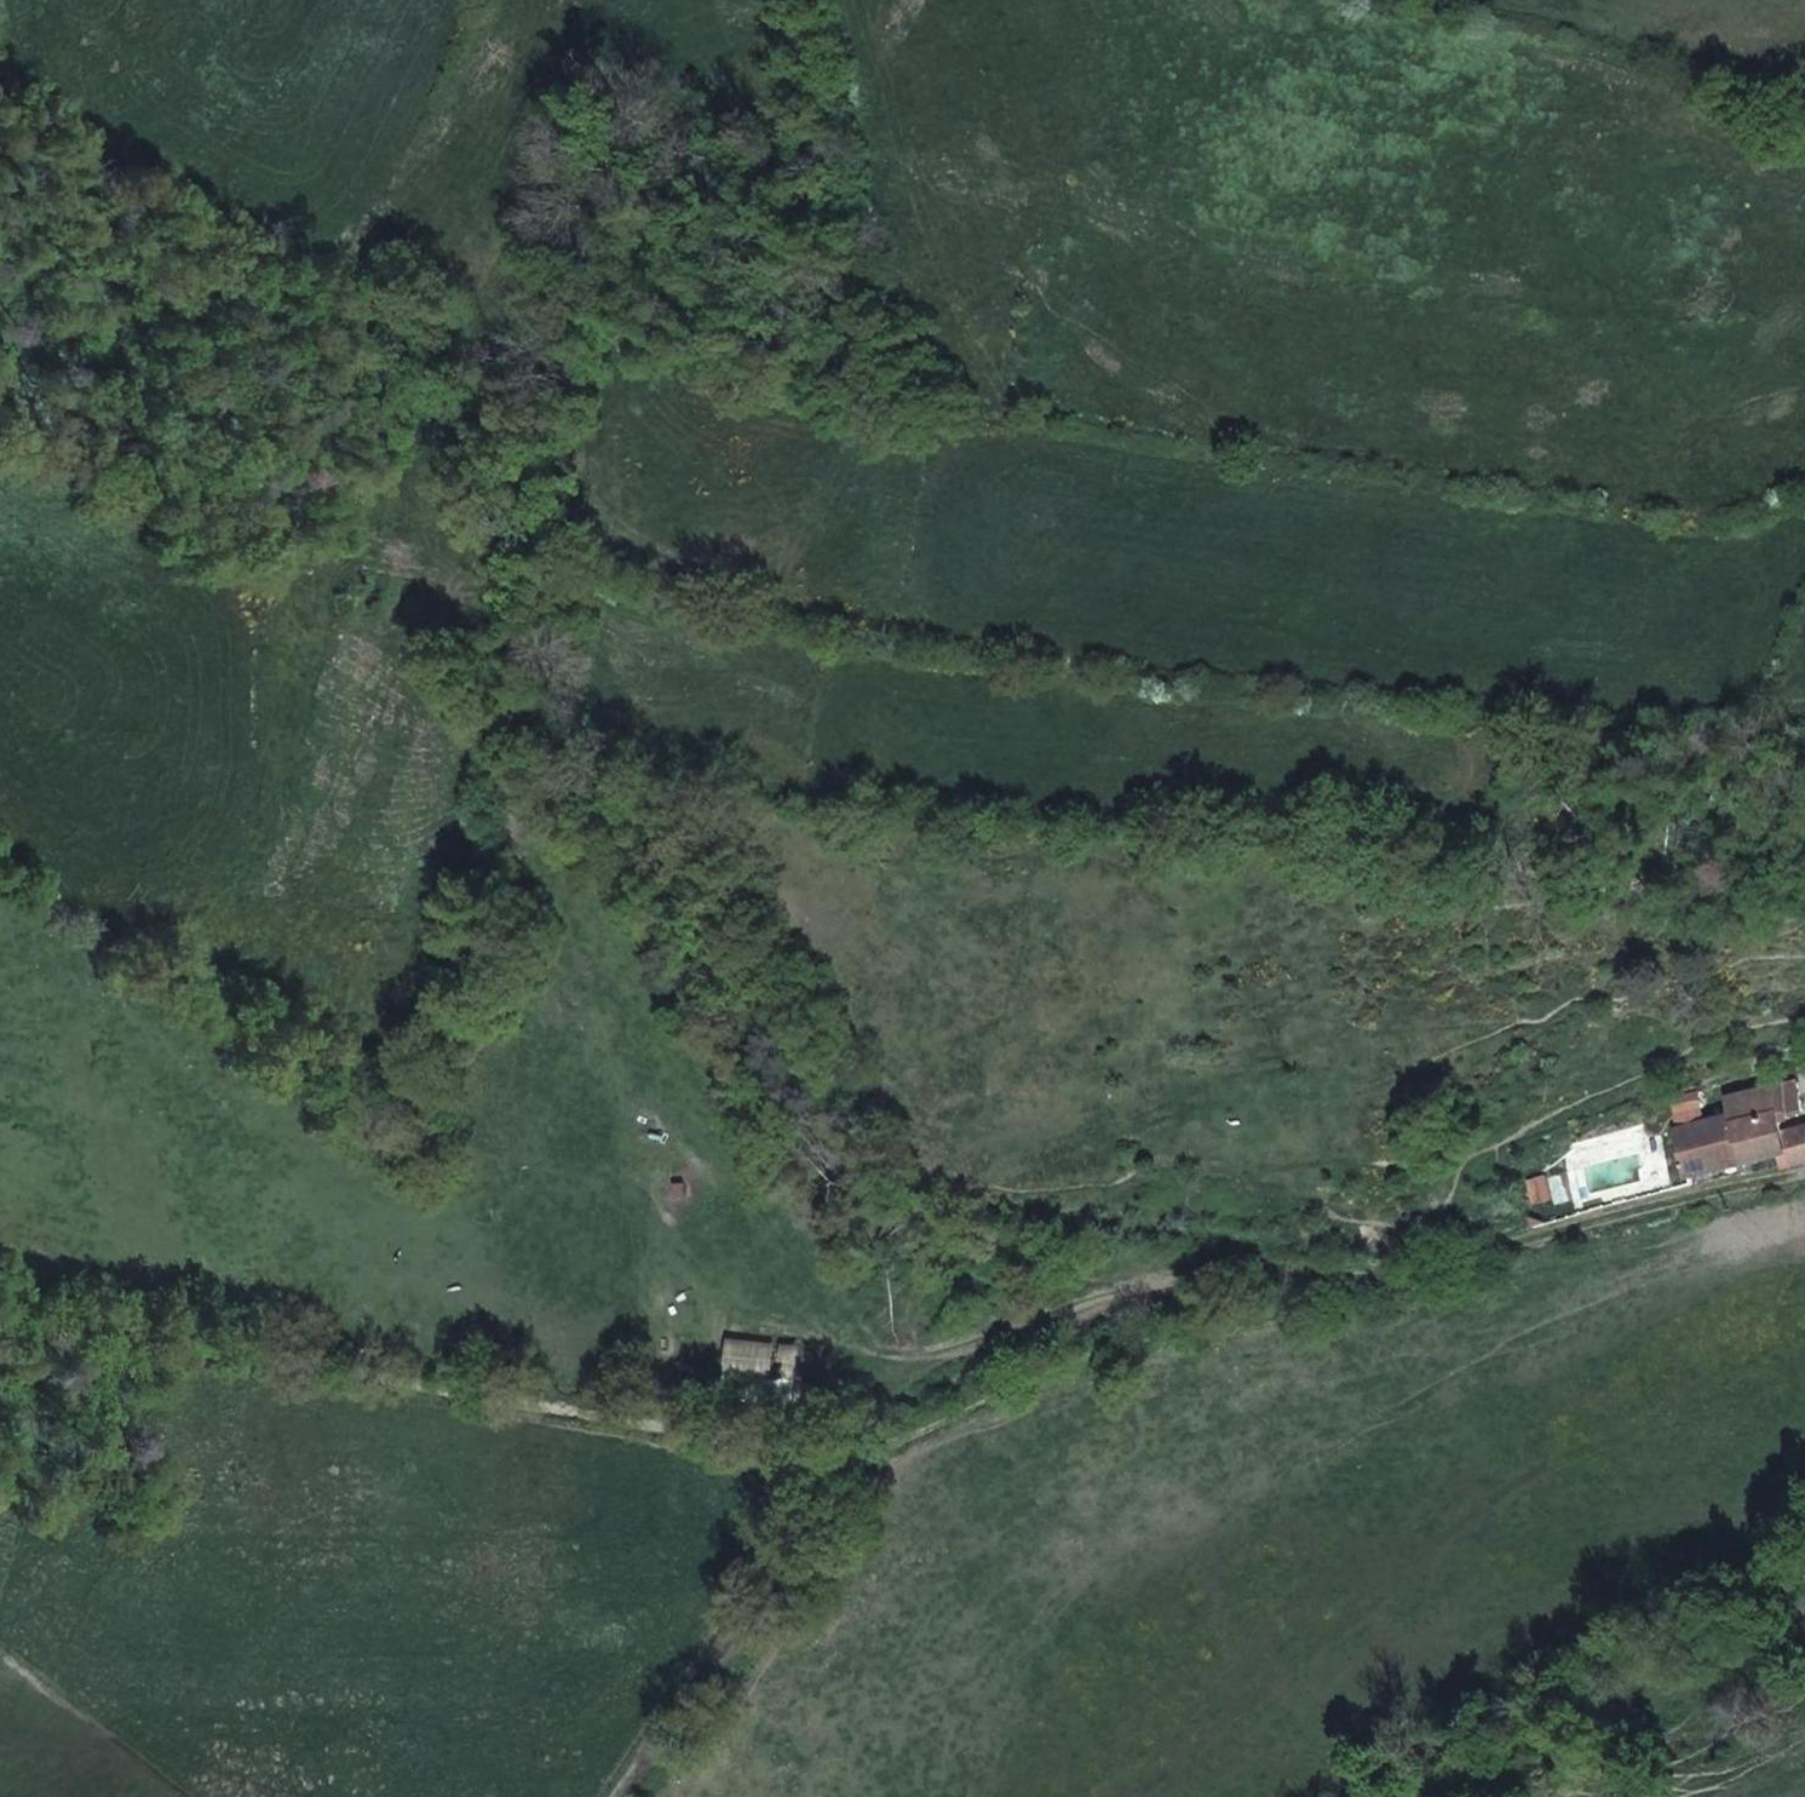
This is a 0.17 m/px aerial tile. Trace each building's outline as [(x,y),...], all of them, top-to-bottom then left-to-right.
[(1782,1088),(1776,1064),(1727,1074),(1728,1084),(1771,1075),(1775,1089),(1782,1088)] [(1718,1102),(1704,1105),(1678,1111),(1688,1157),(1784,1134),(1786,1143),(1804,1139),(1804,1107),(1780,1112),(1775,1089),(1771,1075),(1728,1084),(1731,1100),(1718,1102)]
